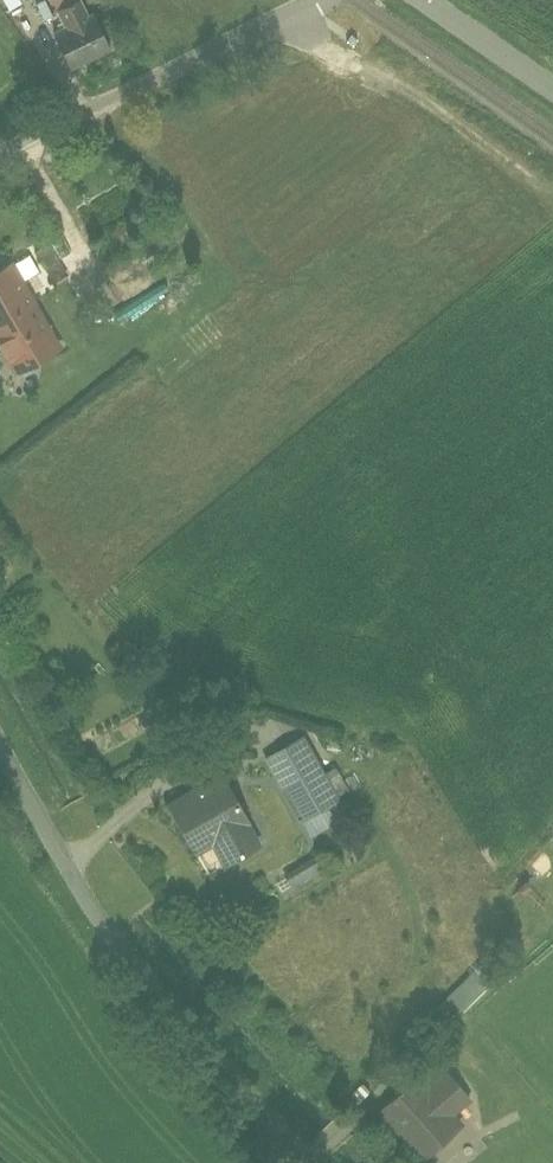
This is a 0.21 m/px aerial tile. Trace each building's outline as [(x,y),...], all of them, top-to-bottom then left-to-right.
[(68,64),(115,40),(101,14),(96,17),(87,0),(78,0),(58,10),(65,25),(51,32),(68,64)] [(0,273),(0,344),(18,379),(79,347),(31,256),(0,273)] [(303,733),(266,755),(300,815),(320,804),(338,794),(303,733)] [(228,776),(171,809),(197,854),(216,843),(227,863),(266,840),(228,776)] [(320,804),(300,815),(309,830),(329,818),(320,804)] [(314,851),(284,868),(293,884),(323,867),(314,851)] [(479,962),(443,999),(458,1013),(494,977),(479,962)] [(373,1112),(418,1162),(432,1162),(461,1137),(447,1120),(473,1097),(455,1077),(432,1097),(413,1076),(373,1112)]
